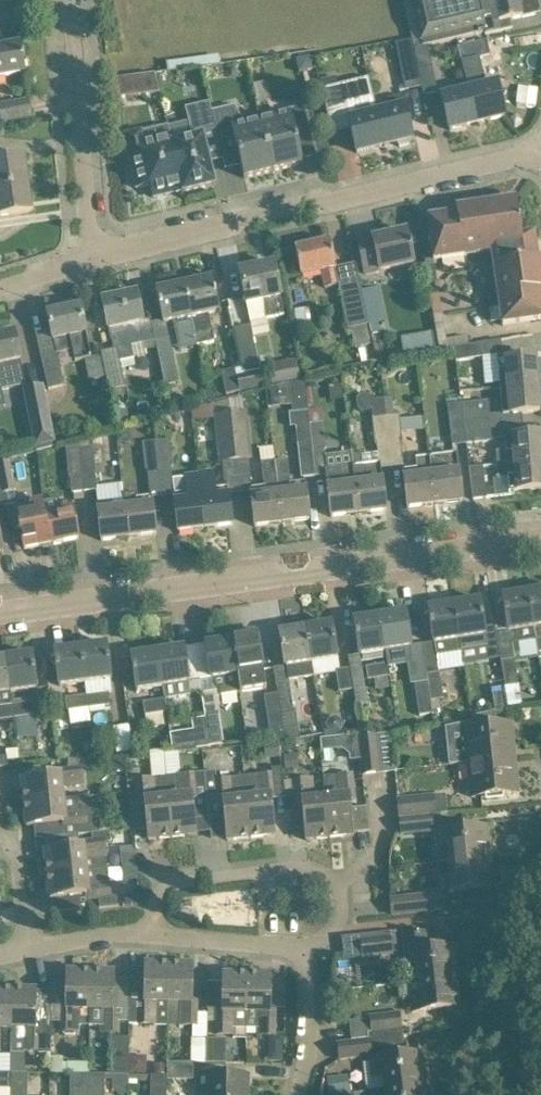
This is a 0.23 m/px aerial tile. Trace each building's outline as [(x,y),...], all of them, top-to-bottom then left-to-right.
[(440,7),(468,0),(410,0),(413,13),(440,7)] [(512,30),(510,21),(535,15),(533,6),(527,0),(468,0),(440,7),(413,13),(421,47),(456,41),(485,34),(485,36),(512,30)] [(405,91),(422,88),(414,49),(413,41),(396,45),(405,91)] [(486,86),(479,59),(490,56),(487,41),(458,48),(469,90),(477,124),(506,117),(497,83),(486,86)] [(19,44),(1,48),(1,50),(0,51),(0,78),(25,73),(22,60),(25,60),(24,56),(22,56),(19,44)] [(432,68),(428,47),(421,49),(421,47),(414,49),(422,88),(424,96),(438,94),(432,68)] [(297,62),(300,73),(312,70),(309,59),(297,62)] [(159,94),(158,92),(154,75),(123,79),(118,79),(120,99),(125,98),(159,94)] [(449,131),(477,124),(469,90),(441,97),(449,131)] [(410,146),(410,141),(413,140),(402,96),(388,100),(390,109),(376,113),(384,147),(397,144),(400,148),(410,146)] [(33,117),(29,100),(0,106),(0,122),(1,121),(1,123),(33,117)] [(171,134),(169,134),(184,194),(215,186),(202,133),(214,130),(210,112),(212,111),(209,102),(185,108),(193,138),(173,143),(171,134)] [(210,112),(214,130),(218,146),(235,142),(244,179),(273,172),(261,120),(244,125),(244,122),(235,106),(212,111),(210,112)] [(310,135),(304,107),(288,111),(288,113),(261,120),(273,172),(303,165),(296,138),(310,135)] [(356,154),(384,147),(376,113),(348,120),(356,154)] [(143,141),(140,132),(124,136),(137,190),(150,186),(154,199),(182,192),(183,194),(184,194),(169,134),(143,141)] [(28,183),(24,157),(0,160),(0,188),(28,183)] [(32,212),(28,183),(0,188),(0,217),(32,212)] [(516,200),(456,209),(457,214),(428,219),(434,262),(492,253),(502,326),(540,320),(540,291),(540,290),(540,259),(539,259),(535,232),(521,234),(516,200)] [(410,246),(407,233),(374,240),(373,236),(357,239),(366,278),(415,267),(411,251),(412,251),(411,246),(410,246)] [(336,268),(330,241),(295,249),(301,277),(321,273),(325,289),(339,286),(348,330),(351,329),(355,344),(370,341),(366,326),(367,326),(355,264),(336,268)] [(363,300),(360,285),(356,264),(355,264),(367,326),(369,325),(367,316),(382,313),(378,296),(363,300)] [(250,322),(267,318),(284,315),(280,296),(274,265),(240,272),(250,322)] [(195,346),(213,342),(207,315),(219,312),(212,278),(182,285),(189,319),(192,333),(195,346)] [(163,325),(184,320),(189,319),(182,285),(156,290),(163,325)] [(142,323),(136,294),(103,302),(113,351),(101,353),(110,390),(125,387),(120,361),(134,358),(132,346),(143,343),(145,352),(157,349),(151,321),(142,323)] [(447,341),(440,296),(431,297),(440,351),(453,349),(469,346),(467,338),(447,341)] [(63,310),(62,307),(59,305),(50,307),(48,310),(49,313),(47,314),(51,331),(36,334),(49,391),(65,387),(57,355),(73,352),(75,362),(92,358),(80,306),(63,310)] [(156,342),(151,321),(157,349),(158,349),(165,384),(179,381),(170,339),(156,342)] [(240,393),(263,388),(250,327),(236,330),(244,368),(235,370),(240,393)] [(11,330),(0,332),(0,390),(25,385),(14,333),(12,334),(11,330)] [(456,363),(482,359),(503,355),(501,341),(469,346),(453,349),(456,363)] [(500,389),(538,385),(535,358),(497,361),(500,389)] [(269,365),(273,383),(299,377),(295,359),(269,365)] [(226,396),(240,393),(235,370),(221,373),(226,396)] [(299,454),(312,452),(311,443),(309,425),(308,418),(308,410),(305,381),(303,381),(285,383),(285,388),(270,390),(272,408),(292,406),(293,413),(289,414),(291,427),(296,427),(299,454)] [(502,416),(518,415),(540,413),(538,385),(500,389),(502,416)] [(55,444),(46,405),(43,387),(26,390),(30,408),(38,448),(55,444)] [(236,461),(249,459),(242,398),(228,402),(236,461)] [(394,416),(392,399),(383,400),(389,444),(403,442),(402,433),(426,430),(425,418),(400,421),(400,415),(394,416)] [(375,445),(389,444),(383,400),(372,401),(374,418),(372,418),(375,445)] [(236,461),(228,402),(192,411),(193,419),(217,416),(222,462),(236,461)] [(488,402),(462,405),(466,431),(491,428),(488,402)] [(467,445),(466,431),(462,405),(449,406),(448,406),(449,420),(452,447),(467,445)] [(311,443),(312,452),(324,451),(326,451),(323,424),(309,425),(311,443)] [(491,428),(466,431),(467,445),(493,442),(491,428)] [(506,437),(506,452),(496,452),(497,465),(540,461),(540,434),(506,437)] [(169,441),(156,442),(159,469),(172,467),(169,441)] [(147,470),(159,469),(156,442),(141,444),(144,471),(147,470)] [(78,450),(84,493),(96,491),(96,488),(95,476),(92,449),(78,450)] [(84,493),(78,450),(65,452),(68,479),(70,479),(72,494),(84,493)] [(363,466),(362,458),(361,457),(359,456),(355,456),(352,455),(354,468),(353,468),(359,515),(386,511),(381,474),(380,464),(363,466)] [(457,455),(429,458),(434,505),(462,502),(457,455)] [(408,509),(434,505),(429,458),(417,459),(418,470),(403,472),(408,509)] [(497,465),(499,479),(508,478),(510,493),(540,490),(540,461),(497,465)] [(282,524),(277,481),(275,463),(262,465),(265,488),(250,490),(255,527),(282,524)] [(17,505),(14,491),(15,491),(10,464),(0,466),(0,482),(0,483),(5,507),(17,505)] [(473,501),(487,499),(483,467),(469,468),(473,501)] [(331,518),(359,515),(353,468),(325,471),(327,481),(331,518)] [(216,489),(214,470),(199,472),(199,474),(198,474),(205,529),(233,525),(228,487),(216,489)] [(185,478),(171,480),(178,532),(205,529),(198,474),(184,475),(185,478)] [(291,479),(277,481),(282,524),(310,520),(305,484),(292,486),(291,479)] [(126,521),(123,495),(122,485),(96,488),(96,491),(98,504),(97,504),(101,541),(129,538),(126,521)] [(137,493),(123,495),(126,521),(129,538),(156,535),(152,497),(138,499),(137,493)] [(57,505),(56,499),(42,502),(51,545),(79,539),(71,502),(57,505)] [(24,550),(51,545),(42,502),(29,505),(30,511),(17,513),(24,550)] [(540,653),(540,591),(528,593),(538,653),(540,653)] [(509,708),(518,706),(522,706),(515,660),(538,656),(538,653),(528,593),(502,597),(507,632),(497,634),(506,687),(509,708)] [(454,605),(459,640),(484,636),(486,636),(480,600),(454,605)] [(459,640),(454,605),(427,609),(433,644),(422,646),(433,713),(442,712),(440,701),(444,700),(438,656),(461,653),(459,640)] [(385,652),(409,648),(412,647),(406,612),(380,616),(385,652)] [(359,656),(385,652),(380,616),(353,621),(359,656)] [(332,624),(306,628),(313,677),(315,677),(313,663),(338,659),(335,646),(332,624)] [(306,628),(279,632),(285,667),(287,682),(289,681),(313,677),(306,628)] [(258,636),(248,638),(247,631),(234,633),(235,640),(232,640),(241,695),(267,690),(258,636)] [(241,695),(232,640),(205,644),(210,678),(212,678),(213,686),(219,692),(219,698),(241,695)] [(87,696),(89,709),(110,706),(109,694),(114,693),(107,644),(80,648),(86,683),(87,696)] [(420,716),(433,713),(422,646),(412,647),(409,648),(414,678),(420,716)] [(59,687),(86,683),(80,648),(54,651),(59,687)] [(191,697),(189,683),(183,648),(157,652),(163,688),(163,687),(165,700),(191,697)] [(136,692),(163,688),(157,652),(130,656),(136,692)] [(10,693),(37,690),(32,654),(7,658),(10,693)] [(11,701),(10,693),(7,658),(0,658),(0,720),(13,719),(11,701)] [(390,688),(388,677),(390,677),(388,664),(366,668),(369,681),(375,680),(377,690),(390,688)] [(354,706),(348,670),(336,672),(340,693),(346,692),(348,707),(354,706)] [(506,687),(492,690),(495,710),(496,710),(509,708),(506,687)] [(67,711),(89,709),(87,696),(66,699),(67,711)] [(272,745),(287,742),(282,712),(279,696),(265,698),(269,722),(272,745)] [(39,736),(34,698),(11,701),(13,719),(14,718),(17,739),(39,736)] [(145,716),(167,713),(165,700),(143,704),(145,716)] [(296,709),(282,712),(287,742),(301,740),(302,740),(296,709)] [(212,747),(224,745),(218,717),(207,719),(212,747)] [(174,754),(197,752),(197,750),(212,747),(207,719),(207,718),(193,721),(194,731),(170,735),(174,754)] [(449,766),(469,764),(514,759),(510,726),(478,729),(477,723),(465,724),(445,729),(449,766)] [(119,758),(133,756),(128,725),(114,727),(119,758)] [(358,738),(362,774),(382,772),(378,736),(358,738)] [(473,798),(496,796),(517,793),(514,759),(469,764),(473,798)] [(349,776),(348,767),(337,768),(337,777),(334,777),(335,785),(325,786),(327,802),(331,838),(353,836),(353,833),(370,832),(367,807),(350,809),(348,788),(353,788),(352,775),(349,776)] [(25,804),(61,800),(59,789),(83,786),(81,768),(69,770),(70,775),(22,780),(25,804)] [(253,838),(248,791),(247,788),(237,789),(236,780),(217,782),(216,774),(205,775),(206,786),(207,795),(222,793),(227,841),(253,838)] [(178,787),(167,789),(172,838),(196,836),(191,788),(206,786),(205,775),(177,778),(178,787)] [(258,787),(247,788),(248,791),(253,838),(275,836),(272,810),(269,788),(275,788),(273,775),(257,777),(258,787)] [(172,838),(167,789),(156,790),(155,780),(137,782),(140,806),(129,807),(131,821),(132,830),(132,831),(147,830),(149,840),(172,838)] [(314,804),(312,780),(294,782),(296,794),(301,793),(306,841),(331,838),(327,802),(314,804)] [(400,818),(429,816),(435,815),(433,797),(398,801),(400,818)] [(86,809),(85,798),(61,800),(25,804),(27,827),(75,822),(75,827),(99,825),(98,808),(86,809)] [(435,815),(429,816),(430,829),(442,828),(440,815),(435,815)] [(402,834),(423,832),(431,831),(430,829),(429,816),(400,818),(402,834)] [(132,830),(131,821),(122,822),(123,831),(132,830)] [(489,858),(486,827),(438,833),(439,848),(448,847),(449,862),(489,858)] [(110,842),(110,832),(100,833),(91,834),(92,842),(93,847),(80,848),(45,852),(46,857),(48,876),(101,870),(99,859),(106,858),(106,857),(105,843),(110,842)] [(443,894),(493,888),(489,858),(449,862),(451,878),(441,879),(443,894)] [(102,881),(101,870),(48,876),(50,899),(98,894),(98,899),(99,899),(100,909),(119,907),(118,897),(111,898),(109,880),(102,881)] [(392,915),(423,912),(421,897),(391,900),(392,915)] [(125,899),(126,906),(139,905),(138,898),(125,899)] [(344,960),(392,954),(390,932),(341,938),(344,960)] [(427,950),(425,934),(403,937),(405,952),(407,968),(419,967),(421,981),(398,983),(398,984),(455,978),(451,947),(427,950)] [(130,970),(129,1025),(139,1025),(157,1026),(168,1026),(169,966),(145,965),(145,970),(130,970)] [(169,966),(168,1026),(179,1026),(194,1026),(194,1040),(191,1040),(191,1063),(194,1063),(207,1063),(207,1064),(208,1040),(208,1014),(197,1014),(192,1014),(193,966),(169,966)] [(60,1008),(57,1011),(58,1018),(60,1021),(61,1022),(61,1032),(63,1032),(63,1034),(65,1036),(73,1036),(74,1035),(74,1033),(79,1033),(79,1026),(90,1026),(91,973),(67,972),(67,984),(67,1004),(60,1004),(60,1008)] [(91,973),(90,1026),(101,1027),(101,1033),(119,1033),(119,1021),(129,1021),(129,1005),(114,1005),(114,979),(114,973),(91,973)] [(217,1010),(217,1036),(234,1036),(234,1031),(246,1031),(247,976),(223,975),(223,984),(223,1011),(217,1010)] [(247,976),(246,1031),(257,1031),(257,1036),(275,1036),(275,1024),(270,1024),(271,976),(247,976)] [(458,1008),(455,978),(398,984),(399,1000),(411,999),(412,1013),(437,1010),(458,1008)] [(52,1004),(52,992),(36,992),(36,991),(0,991),(0,1041),(0,1028),(11,1028),(11,1060),(25,1061),(26,1051),(38,1051),(38,1054),(51,1055),(52,1004)] [(352,1043),(371,1041),(370,1034),(402,1031),(401,1014),(372,1017),(372,1020),(349,1022),(352,1043)] [(340,1060),(362,1058),(373,1056),(372,1049),(404,1046),(402,1031),(370,1034),(371,1041),(352,1043),(339,1044),(340,1060)] [(208,1040),(207,1064),(226,1064),(226,1040),(208,1040)] [(383,1075),(385,1090),(424,1086),(424,1084),(427,1083),(429,1081),(428,1073),(426,1072),(423,1071),(421,1055),(371,1061),(373,1076),(383,1075)] [(111,1071),(111,1075),(113,1075),(127,1076),(129,1076),(129,1060),(111,1060),(111,1071)] [(168,1063),(168,1081),(194,1081),(194,1063),(191,1063),(168,1063)] [(154,1065),(154,1076),(166,1076),(166,1065),(154,1065)] [(10,1090),(10,1084),(11,1077),(11,1073),(0,1073),(0,1090),(10,1090)] [(29,1074),(11,1073),(11,1077),(10,1084),(10,1090),(11,1090),(11,1094),(28,1094),(29,1074)] [(89,1075),(74,1075),(73,1094),(89,1094),(89,1075)] [(89,1094),(105,1094),(105,1075),(104,1075),(89,1075),(89,1094)] [(113,1075),(113,1086),(116,1093),(127,1094),(127,1082),(127,1076),(113,1075)] [(127,1082),(129,1082),(137,1082),(152,1083),(152,1094),(168,1094),(168,1076),(166,1076),(154,1076),(127,1076),(127,1082)] [(248,1078),(198,1077),(198,1091),(210,1092),(210,1094),(247,1094),(248,1078)] [(348,1093),(347,1079),(328,1081),(330,1094),(348,1093)] [(430,1090),(427,1088),(425,1088),(424,1086),(385,1090),(385,1094),(431,1094),(430,1090)]
